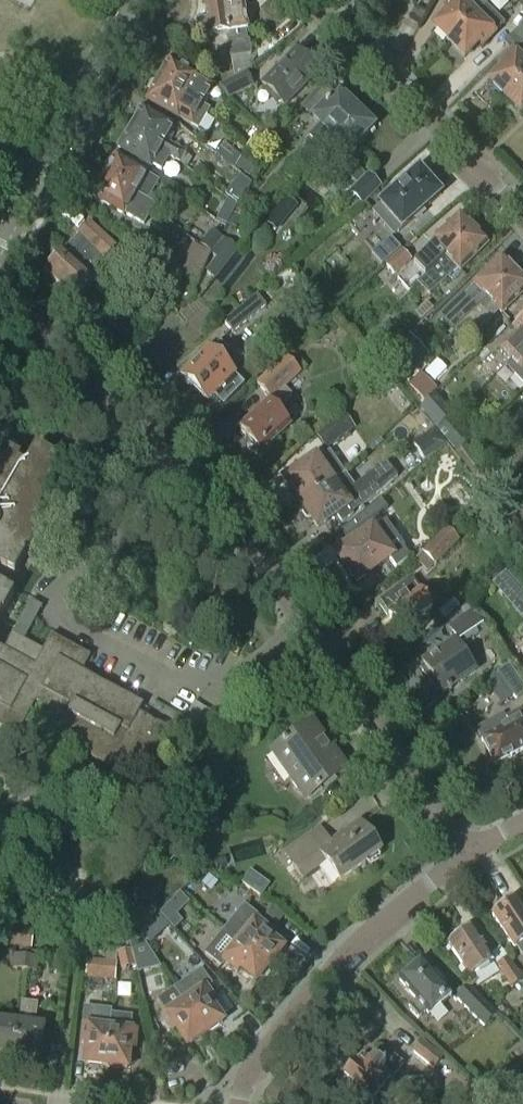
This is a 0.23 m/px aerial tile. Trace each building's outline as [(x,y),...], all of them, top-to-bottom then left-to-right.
[(208,20),(200,22),(198,25),(200,35),(202,36),(210,35),(210,37),(228,34),(229,42),(228,43),(229,44),(217,46),(221,66),(232,64),(233,69),(254,66),(250,42),(248,42),(246,31),(248,31),(245,10),(239,11),(237,0),(204,0),(208,20)] [(476,15),(485,5),(480,0),(453,0),(444,9),(447,13),(433,27),(449,42),(476,15)] [(481,47),(494,34),(493,34),(504,23),(485,5),(476,15),(449,42),(464,58),(478,44),(481,47)] [(522,43),(522,24),(504,43),(514,52),(522,43)] [(517,57),(512,53),(500,65),(503,68),(489,83),(504,98),(522,79),(522,51),(517,57)] [(284,107),(317,73),(295,52),(262,85),(284,107)] [(202,105),(211,89),(198,82),(201,78),(167,60),(157,77),(161,79),(159,81),(190,98),(202,105)] [(229,101),(254,86),(246,72),(221,87),(229,101)] [(504,98),(520,113),(522,110),(522,79),(504,98)] [(190,98),(159,81),(158,83),(154,81),(149,90),(153,92),(148,100),(165,109),(165,110),(179,118),(179,117),(199,129),(210,109),(202,105),(190,98)] [(338,95),(337,93),(312,119),(321,127),(304,146),(314,155),(316,152),(355,111),(346,102),(347,98),(342,94),(338,95)] [(160,119),(140,107),(129,127),(162,146),(160,150),(170,156),(175,147),(166,141),(175,125),(161,117),(160,119)] [(363,118),(355,111),(316,152),(314,155),(331,171),(372,128),(371,127),(372,122),(367,118),(363,118)] [(151,167),(160,150),(162,146),(129,127),(118,146),(138,157),(137,159),(151,167)] [(258,160),(272,142),(259,131),(245,149),(258,160)] [(224,145),(215,157),(234,170),(238,163),(242,158),(224,145)] [(179,161),(184,152),(175,147),(170,156),(179,161)] [(253,174),(261,164),(246,153),(242,158),(238,163),(253,174)] [(133,166),(113,155),(102,174),(136,193),(133,199),(143,204),(146,199),(156,204),(158,200),(150,196),(158,181),(147,174),(147,173),(133,165),(133,166)] [(422,175),(418,171),(379,205),(401,230),(440,195),(432,186),(435,183),(425,172),(422,175)] [(143,204),(133,199),(136,193),(102,174),(91,194),(111,205),(110,207),(124,215),(124,214),(144,225),(156,204),(146,199),(143,204)] [(362,205),(380,186),(368,174),(349,193),(362,205)] [(223,207),(216,221),(226,226),(233,212),(223,207)] [(235,209),(228,224),(236,228),(243,213),(235,209)] [(424,255),(415,264),(426,275),(429,272),(430,274),(434,270),(474,231),(459,215),(431,242),(435,246),(425,256),(424,255)] [(105,259),(116,248),(90,224),(79,235),(80,236),(45,273),(77,302),(92,285),(93,286),(103,275),(95,268),(104,259),(105,259)] [(212,255),(221,239),(212,231),(200,245),(212,255)] [(426,275),(417,283),(429,295),(440,284),(457,268),(460,271),(487,245),(474,231),(434,270),(430,274),(429,272),(426,275)] [(239,250),(223,237),(221,239),(212,255),(216,258),(205,272),(215,280),(239,250)] [(381,267),(400,250),(390,239),(371,256),(381,267)] [(151,269),(158,260),(135,243),(128,252),(151,269)] [(197,283),(211,254),(192,245),(178,274),(197,283)] [(394,275),(410,261),(402,251),(386,266),(394,275)] [(474,285),(452,306),(466,321),(472,315),(488,300),(496,293),(516,273),(514,271),(516,269),(508,261),(506,263),(501,259),(474,285)] [(456,331),(466,342),(483,326),(499,311),(502,313),(522,293),(522,281),(516,273),(496,293),(488,300),(472,315),(466,321),(456,331)] [(233,334),(266,306),(257,294),(223,322),(233,334)] [(111,295),(102,304),(112,313),(120,304),(111,295)] [(434,310),(426,302),(414,313),(422,321),(434,310)] [(522,349),(522,321),(513,331),(516,334),(494,355),(492,353),(482,363),(496,377),(505,368),(512,362),(511,361),(522,349)] [(410,337),(386,358),(404,378),(428,357),(410,337)] [(211,349),(183,379),(185,380),(184,381),(190,386),(191,386),(206,400),(210,395),(222,407),(243,385),(231,373),(233,371),(221,359),(229,351),(220,342),(212,350),(211,349)] [(505,368),(522,386),(522,349),(511,361),(512,362),(505,368)] [(261,454),(291,426),(277,411),(292,396),(285,388),(300,373),(286,358),(258,385),(271,399),(238,430),(261,454)] [(419,405),(432,392),(414,373),(401,386),(419,405)] [(436,395),(419,410),(436,430),(453,415),(436,395)] [(326,450),(355,429),(344,415),(315,436),(326,450)] [(453,418),(438,431),(457,451),(472,437),(453,418)] [(446,444),(436,430),(413,446),(424,460),(446,444)] [(471,471),(481,461),(466,446),(473,439),(472,437),(457,451),(455,453),(471,471)] [(59,460),(36,448),(24,469),(18,466),(21,460),(8,453),(0,468),(0,570),(14,578),(40,530),(33,526),(57,481),(50,476),(59,460)] [(301,503),(301,504),(346,473),(331,451),(316,462),(315,461),(286,482),(286,483),(293,492),(292,497),(296,502),(301,503)] [(312,518),(319,528),(348,507),(347,506),(356,499),(350,491),(356,487),(346,473),(301,504),(303,507),(302,512),(306,518),(312,518)] [(520,526),(515,520),(522,512),(522,508),(522,507),(505,521),(514,532),(520,526)] [(371,532),(338,556),(356,581),(390,558),(398,569),(411,559),(403,547),(405,546),(386,520),(371,532)] [(430,572),(460,541),(447,529),(417,559),(430,572)] [(493,583),(522,618),(522,590),(507,571),(493,583)] [(399,630),(431,608),(412,580),(380,602),(399,630)] [(15,595),(0,587),(0,622),(15,595)] [(442,692),(475,670),(462,651),(488,633),(471,609),(447,625),(457,640),(422,664),(442,692)] [(17,737),(35,702),(57,715),(47,734),(108,767),(112,760),(143,777),(169,730),(138,713),(143,706),(82,672),(90,657),(51,636),(43,651),(13,634),(4,650),(0,647),(0,727),(17,737)] [(496,673),(496,674),(498,676),(514,697),(515,699),(522,694),(522,684),(509,664),(496,673)] [(205,728),(213,713),(194,702),(185,717),(205,728)] [(522,710),(506,719),(503,714),(477,727),(483,739),(481,740),(494,765),(522,750),(522,712),(522,710)] [(308,800),(346,773),(311,724),(273,751),(308,800)] [(380,852),(359,822),(329,843),(319,828),(284,854),(301,879),(325,862),(340,882),(380,852)] [(516,900),(505,907),(502,907),(496,910),(495,914),(491,916),(513,949),(515,947),(522,956),(522,911),(516,900)] [(166,906),(158,914),(173,930),(181,922),(175,916),(166,906)] [(226,930),(239,941),(269,965),(282,948),(267,936),(269,932),(256,921),(259,917),(245,906),(226,930)] [(275,906),(267,916),(278,925),(286,915),(275,906)] [(32,949),(34,930),(3,926),(0,945),(32,949)] [(152,951),(165,942),(154,926),(141,935),(152,951)] [(494,962),(472,929),(461,936),(457,935),(451,939),(450,943),(448,945),(469,978),(494,962)] [(235,946),(227,939),(218,950),(227,957),(223,962),(237,973),(240,969),(255,982),(269,965),(239,941),(235,946)] [(161,968),(143,941),(130,944),(138,974),(161,968)] [(121,969),(135,966),(132,950),(117,952),(121,969)] [(25,970),(27,957),(14,955),(12,969),(25,970)] [(37,972),(39,958),(27,957),(25,970),(37,972)] [(508,958),(495,967),(510,989),(522,980),(522,976),(520,972),(518,973),(508,958)] [(114,981),(116,962),(90,959),(88,978),(114,981)] [(431,973),(426,967),(421,962),(410,972),(407,972),(401,977),(401,980),(399,983),(416,1002),(408,1008),(418,1019),(425,1013),(427,1015),(450,995),(441,985),(444,982),(434,970),(431,973)] [(199,992),(193,983),(182,990),(189,999),(183,1003),(205,1034),(222,1022),(211,1005),(215,1003),(204,988),(199,992)] [(484,1027),(497,1015),(469,986),(456,999),(484,1027)] [(205,1034),(183,1003),(173,989),(157,1001),(167,1014),(162,1018),(172,1032),(175,1030),(187,1047),(205,1034)] [(41,1059),(45,1026),(34,1025),(37,1004),(21,1002),(19,1023),(15,1056),(41,1059)] [(112,1011),(110,1029),(106,1067),(127,1069),(129,1050),(134,1050),(136,1033),(129,1032),(131,1013),(112,1011)] [(104,1029),(105,1018),(92,1017),(91,1027),(84,1026),(82,1044),(87,1045),(84,1064),(106,1067),(110,1029),(104,1029)] [(19,1023),(0,1021),(0,1054),(15,1056),(19,1023)] [(433,1070),(443,1058),(422,1040),(411,1052),(433,1070)] [(402,1065),(391,1056),(382,1066),(372,1058),(368,1063),(363,1059),(357,1066),(355,1064),(353,1066),(348,1067),(345,1071),(346,1074),(342,1078),(345,1080),(339,1087),(348,1094),(354,1088),(371,1102),(379,1092),(393,1103),(405,1103),(411,1098),(389,1080),(402,1065)]
